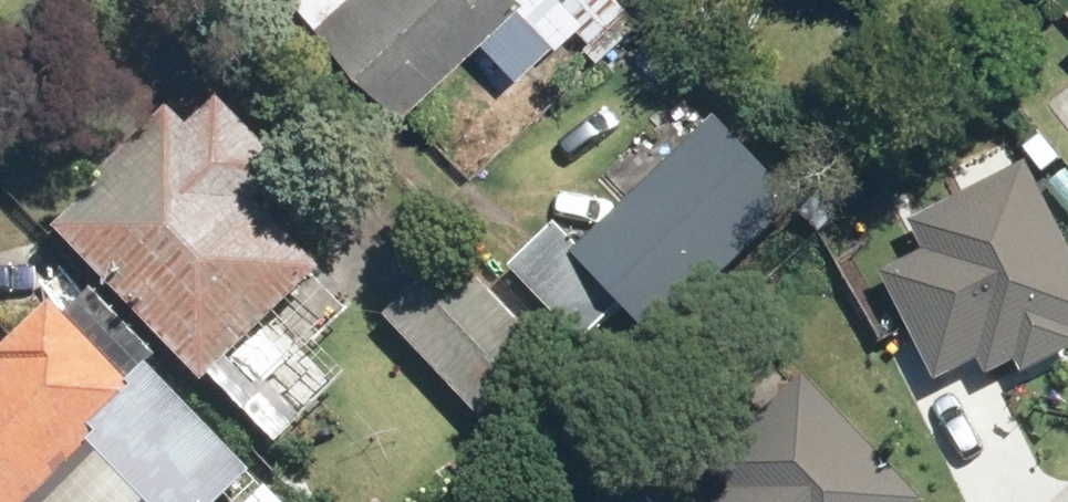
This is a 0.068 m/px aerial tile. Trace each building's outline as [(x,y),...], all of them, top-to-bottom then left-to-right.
[(421,107),(528,11),(518,0),(325,0),(421,107)] [(326,288),(261,217),(307,172),(228,93),(186,135),(185,134),(82,227),(224,381),(326,288)] [(588,217),(527,271),(590,341),(646,292),(676,326),(812,206),(741,127),(610,242),(588,217)] [(898,259),(964,383),(1067,329),(1067,236),(1041,184),(898,259)] [(464,259),(396,322),(484,415),(551,352),(464,259)] [(30,500),(32,501),(180,501),(239,447),(168,371),(170,369),(81,275),(0,351),(0,501),(27,501),(30,500)] [(914,492),(923,483),(843,399),(733,501),(924,501),(914,492)]
